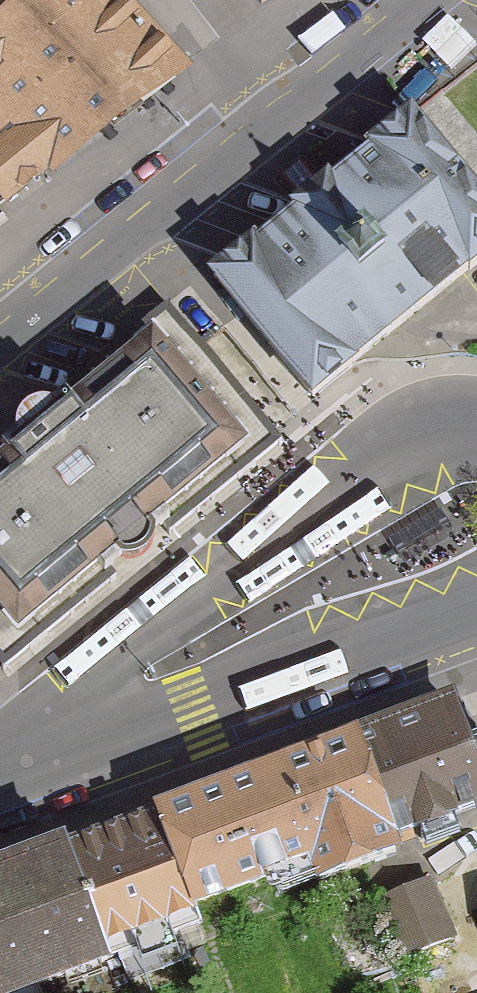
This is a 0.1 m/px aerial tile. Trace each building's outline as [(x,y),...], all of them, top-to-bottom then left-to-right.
[(8,214),(175,78),(110,0),(0,0),(0,205),(8,214)] [(254,10),(268,0),(247,0),(254,10)] [(412,109),(476,192),(476,138),(441,92),(412,109)] [(316,394),(476,268),(476,192),(412,109),(372,140),(351,157),(309,190),(213,265),(316,394)] [(0,439),(0,668),(284,444),(169,302),(33,412),(0,439)] [(352,742),(396,861),(476,831),(476,771),(453,707),(352,742)] [(352,742),(144,820),(183,925),(308,882),(312,893),(396,861),(352,742)] [(55,853),(94,959),(116,951),(119,960),(112,962),(123,992),(130,992),(185,973),(180,958),(193,953),(183,925),(144,820),(55,853)] [(0,873),(0,992),(48,992),(100,974),(94,959),(55,853),(0,873)] [(427,879),(379,901),(407,961),(455,938),(427,879)]
